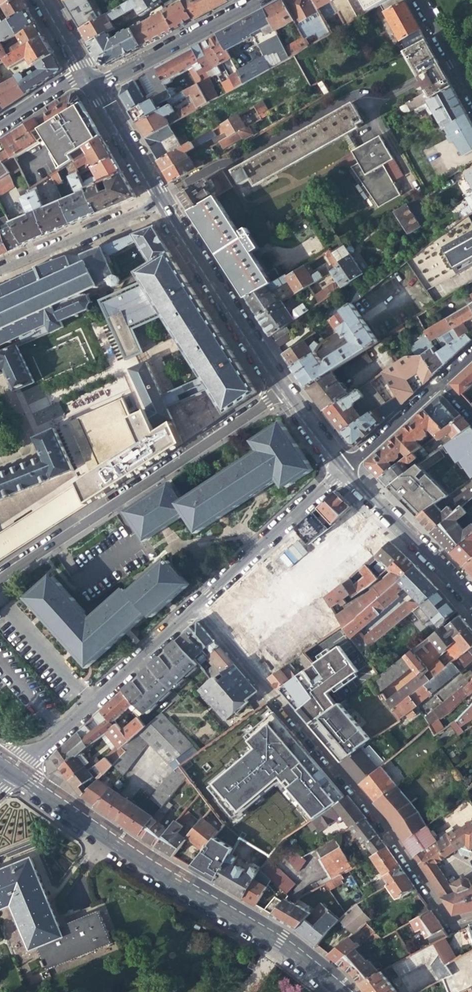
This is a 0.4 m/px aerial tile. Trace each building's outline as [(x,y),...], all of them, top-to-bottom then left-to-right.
[(10,21),(27,11),(24,5),(21,0),(16,0),(1,8),(0,9),(0,14),(1,17),(6,14),(10,21)] [(1,8),(16,0),(0,0),(0,6),(1,8)] [(86,0),(71,0),(64,4),(68,10),(76,23),(80,31),(99,21),(86,0)] [(99,21),(80,31),(86,40),(89,46),(107,36),(113,32),(108,22),(113,23),(134,11),(138,18),(159,6),(161,5),(158,0),(135,0),(99,21)] [(161,5),(159,6),(160,9),(177,0),(170,0),(164,4),(161,5)] [(183,4),(193,22),(229,3),(227,0),(191,0),(183,4)] [(283,2),(293,21),(303,38),(308,48),(345,26),(338,14),(324,21),(312,0),(286,0),(283,2)] [(324,21),(338,14),(330,0),(312,0),(324,21)] [(338,14),(345,26),(356,20),(345,0),(330,0),(338,14)] [(367,13),(368,13),(380,6),(391,0),(360,0),(367,13)] [(419,31),(408,11),(402,0),(391,0),(380,6),(399,42),(419,31)] [(278,30),(293,21),(283,2),(274,6),(264,12),(278,37),(281,35),(278,30)] [(183,3),(163,14),(174,33),(193,22),(183,4),(183,3)] [(16,37),(35,25),(34,22),(31,18),(27,11),(10,21),(4,25),(2,26),(0,27),(0,38),(2,41),(4,44),(16,37)] [(237,73),(243,85),(265,73),(290,60),(285,50),(278,37),(264,12),(253,18),(228,31),(218,37),(226,52),(252,38),(263,58),(237,73)] [(163,14),(132,30),(143,50),(159,41),(174,33),(163,14)] [(12,50),(16,56),(43,38),(39,30),(35,25),(16,37),(21,44),(12,50)] [(112,44),(107,36),(89,46),(93,53),(100,64),(109,68),(128,57),(143,50),(132,30),(116,39),(117,41),(112,44)] [(230,59),(226,52),(218,37),(214,39),(209,42),(221,64),(230,59)] [(33,67),(35,66),(53,55),(47,45),(43,38),(16,56),(9,60),(6,61),(12,70),(28,60),(33,67)] [(303,38),(285,50),(290,60),(291,59),(294,56),(308,48),(303,38)] [(212,69),(221,64),(209,42),(205,44),(200,46),(212,69)] [(424,88),(427,92),(431,100),(451,89),(446,80),(436,62),(430,51),(425,42),(405,53),(410,62),(422,84),(416,87),(419,92),(424,88)] [(215,75),(212,69),(200,46),(196,48),(192,51),(202,69),(196,73),(200,80),(199,83),(197,84),(207,103),(216,98),(211,89),(213,88),(208,79),(215,75)] [(6,61),(9,60),(0,47),(0,65),(6,61)] [(193,67),(196,73),(202,69),(192,51),(185,54),(174,60),(156,70),(164,85),(168,84),(171,81),(180,76),(179,74),(182,72),(183,74),(188,72),(187,70),(193,67)] [(5,84),(0,87),(0,90),(4,96),(10,105),(26,95),(41,85),(61,72),(61,70),(60,68),(59,66),(57,62),(53,55),(35,66),(39,72),(25,81),(21,74),(13,79),(5,84)] [(164,85),(156,70),(151,73),(147,75),(157,93),(148,98),(150,102),(153,100),(164,96),(169,94),(165,86),(164,85)] [(228,78),(229,80),(234,89),(243,85),(237,73),(228,78)] [(157,93),(147,75),(138,80),(148,98),(157,93)] [(220,84),(226,94),(234,89),(229,80),(220,84)] [(144,100),(134,82),(123,88),(120,98),(124,105),(129,113),(150,102),(148,98),(144,100)] [(178,115),(180,120),(207,103),(197,84),(182,90),(185,96),(190,95),(194,103),(180,112),(178,115)] [(443,129),(466,116),(460,105),(454,94),(451,89),(431,100),(427,92),(420,95),(398,107),(400,110),(402,112),(404,112),(409,113),(427,103),(442,129),(443,129)] [(1,111),(10,105),(4,96),(0,90),(0,111),(1,111)] [(169,94),(164,96),(170,105),(185,96),(182,90),(176,92),(169,94)] [(45,113),(51,122),(81,103),(78,99),(74,98),(70,97),(45,113)] [(159,111),(153,100),(150,102),(129,113),(133,119),(136,125),(159,111)] [(260,117),(268,112),(262,102),(254,107),(260,117)] [(51,122),(41,129),(65,169),(72,164),(71,163),(74,161),(71,156),(100,138),(90,121),(81,103),(51,122)] [(174,111),(170,105),(159,111),(136,125),(140,132),(145,140),(169,126),(170,126),(164,117),(174,111)] [(353,105),(234,172),(241,185),(252,179),(256,186),(343,137),(347,135),(358,129),(356,126),(362,122),(353,105)] [(35,120),(41,129),(51,122),(45,113),(35,120)] [(245,129),(238,116),(221,126),(228,139),(238,133),(245,129)] [(471,152),(471,126),(466,116),(443,129),(453,145),(457,143),(464,156),(471,152)] [(41,129),(35,120),(26,126),(31,135),(41,129)] [(3,165),(4,166),(14,160),(19,156),(37,144),(31,135),(26,126),(11,136),(1,142),(1,141),(0,142),(0,161),(3,165)] [(241,139),(238,133),(228,139),(219,144),(222,150),(241,139)] [(343,137),(352,153),(356,150),(347,135),(343,137)] [(351,168),(379,208),(400,196),(392,183),(402,177),(379,137),(356,150),(352,153),(358,164),(351,168)] [(86,157),(92,168),(111,158),(105,147),(100,138),(71,156),(74,161),(75,163),(86,157)] [(202,145),(199,139),(185,147),(181,149),(158,162),(162,168),(165,174),(189,161),(185,154),(202,145)] [(93,182),(95,185),(97,184),(105,181),(121,174),(116,166),(111,158),(92,168),(87,171),(89,174),(87,175),(92,183),(93,182)] [(19,170),(14,160),(4,166),(9,173),(11,175),(19,170)] [(190,160),(189,161),(165,174),(168,179),(171,185),(206,164),(204,161),(202,162),(198,162),(193,164),(190,160)] [(7,174),(9,173),(4,166),(3,165),(0,167),(0,180),(7,174)] [(438,183),(448,177),(442,167),(432,173),(438,183)] [(375,210),(379,208),(351,168),(347,171),(375,210)] [(77,194),(60,202),(72,226),(87,220),(98,215),(85,189),(78,176),(76,173),(76,171),(68,175),(77,194)] [(225,192),(231,188),(222,171),(216,175),(225,192)] [(7,174),(0,180),(0,196),(13,187),(7,174)] [(57,174),(49,179),(54,188),(61,185),(57,174)] [(101,194),(97,184),(95,185),(85,189),(98,215),(135,199),(135,198),(127,184),(121,174),(105,181),(109,191),(101,194)] [(27,185),(30,191),(34,188),(37,187),(41,184),(38,178),(27,185)] [(55,190),(54,188),(49,179),(41,184),(37,187),(41,196),(55,190)] [(209,183),(207,180),(179,197),(184,204),(189,213),(207,202),(205,199),(210,195),(205,188),(208,186),(207,184),(209,183)] [(37,194),(34,188),(30,191),(27,193),(29,198),(37,194)] [(27,216),(9,224),(21,248),(33,243),(47,237),(29,198),(27,193),(26,191),(18,196),(27,216)] [(37,194),(29,198),(47,237),(62,231),(72,226),(60,202),(44,210),(37,194)] [(466,198),(464,199),(469,207),(461,211),(465,217),(466,216),(471,213),(471,195),(466,198)] [(215,197),(207,202),(189,213),(217,256),(244,298),(280,279),(274,269),(264,274),(251,253),(259,248),(246,228),(238,233),(215,197)] [(419,227),(405,204),(393,212),(408,235),(419,227)] [(466,216),(465,217),(420,252),(406,263),(425,292),(471,266),(471,223),(470,224),(466,216)] [(0,233),(10,253),(17,250),(21,248),(9,224),(6,219),(1,222),(0,220),(0,232),(0,233)] [(136,243),(150,265),(168,254),(159,239),(153,230),(151,228),(131,235),(132,236),(125,239),(110,245),(101,248),(105,256),(107,255),(108,257),(106,258),(106,259),(136,243)] [(0,233),(0,257),(4,255),(10,253),(0,233)] [(319,293),(324,301),(352,282),(358,291),(362,297),(367,294),(356,279),(364,274),(343,245),(331,253),(340,266),(333,270),(330,272),(339,285),(337,286),(335,285),(332,284),(319,293)] [(106,259),(106,258),(108,257),(107,255),(105,256),(101,248),(81,256),(67,257),(55,261),(55,260),(50,262),(50,263),(38,268),(25,273),(24,275),(23,276),(23,277),(13,282),(12,281),(9,282),(10,283),(0,288),(0,287),(0,347),(8,343),(9,344),(11,343),(10,342),(21,337),(21,339),(23,338),(23,336),(33,332),(34,333),(36,332),(35,331),(46,326),(49,334),(70,324),(67,319),(75,316),(76,318),(78,317),(77,315),(86,311),(89,312),(90,311),(87,309),(89,305),(92,305),(92,303),(90,303),(88,297),(89,295),(87,294),(86,296),(84,294),(96,288),(97,289),(99,288),(99,287),(109,282),(111,285),(112,286),(115,288),(119,285),(120,283),(119,279),(115,277),(114,276),(111,268),(112,267),(111,265),(109,266),(106,259)] [(323,254),(333,270),(340,266),(331,253),(329,250),(323,254)] [(144,285),(103,305),(109,320),(107,321),(125,362),(142,355),(130,328),(138,324),(161,313),(202,378),(209,389),(218,405),(225,415),(256,393),(183,277),(168,254),(150,265),(137,274),(144,285)] [(286,275),(280,279),(244,298),(250,307),(257,317),(278,304),(274,297),(276,296),(274,294),(272,295),(270,292),(287,281),(294,294),(328,273),(325,268),(313,275),(312,279),(311,279),(303,267),(286,276),(286,275)] [(328,316),(331,319),(343,311),(352,305),(362,297),(358,291),(327,313),(328,316)] [(319,304),(324,301),(319,293),(314,297),(319,304)] [(280,303),(278,304),(257,317),(274,343),(288,333),(285,327),(319,304),(314,297),(293,311),(293,314),(294,316),(290,318),(280,303)] [(363,322),(352,305),(343,311),(351,323),(339,330),(342,334),(344,337),(347,336),(353,344),(327,360),(325,367),(322,366),(322,363),(319,358),(316,354),(292,369),(295,372),(300,379),(308,389),(323,378),(332,372),(340,367),(363,353),(378,343),(363,322)] [(471,317),(471,308),(470,305),(446,319),(451,328),(452,329),(454,332),(456,335),(458,339),(467,335),(468,334),(462,323),(471,318),(471,317)] [(336,332),(339,330),(351,323),(343,311),(331,319),(329,321),(336,332)] [(471,340),(467,335),(458,339),(456,335),(454,332),(452,329),(451,328),(446,319),(425,331),(430,340),(434,346),(438,353),(445,364),(459,351),(471,340)] [(11,343),(13,348),(16,347),(17,348),(26,344),(49,334),(46,326),(35,331),(36,332),(34,333),(33,332),(23,336),(23,338),(21,339),(21,337),(10,342),(11,343)] [(415,351),(418,355),(421,357),(433,374),(440,369),(445,364),(438,353),(434,346),(430,340),(425,331),(410,340),(412,344),(421,339),(426,346),(418,351),(417,350),(415,351)] [(304,341),(282,355),(287,361),(292,369),(316,354),(314,352),(320,345),(317,343),(310,349),(304,341)] [(5,375),(14,393),(33,384),(17,348),(16,347),(13,348),(0,353),(0,376),(5,375)] [(369,362),(363,353),(340,367),(348,379),(360,371),(359,370),(369,362)] [(401,404),(424,382),(433,374),(421,357),(418,355),(405,357),(396,363),(381,372),(401,404)] [(146,364),(130,371),(147,412),(156,428),(172,420),(167,410),(161,398),(146,364)] [(452,385),(461,395),(471,385),(471,366),(452,385)] [(348,397),(332,372),(323,378),(308,389),(311,393),(320,405),(324,411),(339,401),(341,402),(348,397)] [(170,393),(161,398),(167,410),(176,405),(209,389),(202,378),(170,393)] [(373,379),(348,397),(341,402),(339,401),(324,411),(338,429),(341,434),(376,410),(388,401),(373,379)] [(424,410),(444,431),(451,426),(459,415),(443,397),(439,397),(431,404),(424,410)] [(121,401),(69,424),(91,476),(143,446),(130,418),(121,401)] [(384,420),(376,410),(341,434),(350,445),(352,445),(354,446),(356,445),(384,420)] [(428,431),(434,438),(435,437),(444,431),(424,410),(413,420),(398,434),(415,452),(417,450),(421,447),(416,442),(418,441),(420,441),(425,436),(425,433),(428,431)] [(147,412),(130,418),(143,446),(91,476),(85,480),(94,500),(101,496),(182,441),(177,432),(172,423),(158,433),(156,428),(147,412)] [(441,438),(446,444),(470,428),(459,415),(451,426),(444,431),(435,437),(438,441),(441,438)] [(278,426),(254,442),(260,451),(184,502),(179,505),(167,488),(128,514),(144,540),(165,526),(184,513),(196,531),(218,516),(265,486),(277,477),(283,486),(307,469),(291,446),(278,426)] [(470,428),(446,444),(458,460),(471,450),(471,430),(470,428)] [(72,472),(54,430),(35,438),(43,458),(0,475),(0,501),(72,472)] [(404,452),(408,457),(413,453),(415,452),(398,434),(384,446),(366,463),(366,466),(372,472),(380,480),(396,467),(392,463),(394,461),(397,461),(402,458),(401,454),(404,452)] [(420,454),(438,441),(435,437),(434,438),(421,447),(417,450),(420,454)] [(421,455),(420,454),(417,450),(415,452),(413,453),(417,458),(421,455)] [(471,471),(471,450),(462,457),(471,471)] [(417,458),(413,453),(408,457),(396,467),(380,480),(387,488),(409,470),(404,465),(407,463),(412,463),(417,458)] [(406,507),(417,518),(454,493),(430,469),(426,465),(420,459),(387,488),(391,491),(406,507)] [(85,480),(0,534),(0,561),(94,500),(85,480)] [(436,506),(417,518),(432,534),(451,516),(461,507),(471,499),(471,498),(471,489),(470,491),(469,490),(447,505),(449,508),(443,513),(436,506)] [(331,526),(351,507),(341,498),(335,493),(317,509),(331,526)] [(461,507),(451,516),(432,534),(450,552),(468,538),(471,534),(471,526),(464,533),(455,522),(465,513),(461,507)] [(331,526),(317,509),(313,514),(296,530),(299,534),(298,534),(307,546),(331,526)] [(350,512),(339,524),(372,556),(383,543),(364,525),(350,512)] [(468,538),(450,552),(465,567),(471,561),(471,534),(468,538)] [(287,567),(307,553),(299,541),(279,555),(287,567)] [(389,543),(371,559),(358,571),(363,577),(353,586),(349,580),(342,586),(351,598),(370,586),(387,570),(403,556),(394,547),(389,543)] [(316,589),(324,598),(342,586),(349,580),(353,575),(358,571),(371,559),(363,549),(316,589)] [(360,600),(336,617),(340,626),(342,629),(354,620),(358,615),(415,567),(408,561),(403,556),(387,570),(391,574),(380,584),(360,600)] [(163,563),(127,595),(124,592),(89,624),(48,581),(26,602),(40,618),(67,646),(87,667),(124,632),(144,614),(148,618),(170,598),(183,586),(163,563)] [(413,597),(420,605),(438,591),(431,584),(421,574),(415,567),(358,615),(354,620),(342,629),(344,632),(352,642),(360,653),(412,611),(419,606),(411,602),(375,630),(378,634),(371,640),(363,632),(355,639),(353,636),(398,597),(396,594),(403,588),(413,597)] [(349,599),(351,598),(342,586),(324,598),(325,599),(334,614),(336,612),(337,608),(334,605),(346,596),(348,599),(349,599)] [(440,628),(439,629),(441,631),(459,616),(448,603),(439,592),(438,591),(420,605),(419,606),(412,611),(424,625),(432,619),(440,628)] [(313,615),(306,621),(313,630),(321,640),(326,636),(340,626),(336,617),(334,614),(325,599),(310,611),(313,615)] [(442,653),(447,649),(452,644),(450,642),(468,627),(463,621),(459,616),(441,631),(439,629),(437,631),(429,637),(442,653)] [(279,671),(235,620),(224,629),(247,657),(257,649),(277,673),(279,671)] [(207,656),(211,653),(218,648),(198,624),(194,625),(191,628),(186,633),(207,656)] [(330,641),(344,632),(342,629),(340,626),(326,636),(330,641)] [(455,659),(471,646),(471,632),(468,627),(450,642),(452,644),(447,649),(455,659)] [(199,666),(208,658),(207,656),(186,633),(183,635),(177,641),(198,665),(199,666)] [(411,651),(413,654),(428,642),(425,639),(411,651)] [(187,674),(198,665),(177,641),(174,644),(167,650),(187,674)] [(352,642),(279,693),(288,703),(298,714),(303,719),(372,670),(360,653),(352,642)] [(315,645),(303,654),(312,665),(316,662),(317,648),(315,645)] [(455,659),(451,662),(458,671),(471,659),(471,646),(455,659)] [(219,662),(215,665),(221,672),(232,665),(224,656),(218,648),(211,653),(219,662)] [(267,680),(277,673),(257,649),(247,657),(267,680)] [(178,683),(187,674),(167,650),(165,652),(157,659),(171,674),(178,683)] [(208,658),(215,665),(219,662),(211,653),(207,656),(208,658)] [(306,670),(312,665),(303,654),(297,658),(306,670)] [(129,686),(122,692),(137,707),(132,712),(137,718),(143,713),(144,714),(178,683),(171,674),(157,659),(143,673),(139,676),(140,679),(134,684),(132,683),(129,686)] [(410,668),(401,659),(378,678),(372,683),(372,684),(377,694),(410,668)] [(427,670),(425,667),(415,675),(418,678),(387,702),(392,709),(408,697),(427,682),(444,668),(438,661),(427,670)] [(458,671),(451,662),(444,668),(427,682),(435,691),(458,671)] [(243,679),(232,665),(200,692),(225,722),(256,694),(243,679)] [(210,680),(221,672),(215,665),(205,673),(210,680)] [(280,671),(279,671),(277,673),(267,680),(272,686),(276,691),(299,675),(297,672),(293,675),(288,670),(283,674),(280,671)] [(464,688),(467,696),(468,697),(471,692),(471,680),(464,688)] [(427,682),(408,697),(415,707),(435,691),(427,682)] [(468,697),(462,686),(423,718),(429,727),(438,721),(449,713),(468,697)] [(128,708),(132,712),(137,707),(122,692),(100,712),(113,727),(115,725),(113,722),(128,708)] [(411,710),(415,707),(408,697),(392,709),(398,720),(404,716),(407,720),(414,714),(411,710)] [(331,755),(338,763),(373,738),(340,698),(307,726),(331,755)] [(91,734),(85,727),(77,734),(87,748),(102,737),(106,734),(113,727),(100,712),(94,718),(100,726),(94,731),(91,734)] [(178,769),(180,767),(190,760),(197,755),(193,749),(193,748),(163,713),(146,728),(129,741),(121,748),(126,753),(112,766),(121,776),(146,743),(173,773),(178,769)] [(312,820),(343,799),(335,789),(309,757),(300,747),(301,745),(295,737),(291,733),(289,734),(273,714),(244,737),(255,749),(208,789),(231,821),(260,793),(278,778),(312,820)] [(137,718),(121,732),(129,741),(146,728),(137,718)] [(444,730),(438,721),(429,727),(434,737),(444,730)] [(456,722),(450,726),(458,736),(463,732),(456,722)] [(112,752),(105,759),(112,766),(126,753),(121,748),(129,741),(121,732),(115,725),(113,727),(106,734),(117,747),(112,752)] [(76,759),(87,748),(77,734),(51,758),(55,764),(59,769),(75,757),(76,759)] [(117,747),(106,734),(102,737),(112,752),(117,747)] [(364,748),(362,746),(350,754),(338,763),(346,773),(357,785),(379,767),(384,763),(368,745),(364,748)] [(447,755),(451,759),(456,756),(452,751),(447,755)] [(84,768),(76,759),(75,757),(59,769),(69,782),(85,769),(84,769),(84,768)] [(95,779),(98,781),(112,766),(105,759),(104,760),(101,764),(98,766),(96,768),(101,773),(98,777),(95,779)] [(98,766),(93,761),(84,769),(85,769),(89,773),(92,771),(96,768),(98,766)] [(150,799),(162,809),(168,802),(177,791),(187,778),(180,767),(178,769),(173,773),(169,776),(150,799)] [(396,787),(379,767),(357,785),(367,798),(374,805),(396,787)] [(92,771),(98,777),(101,773),(96,768),(92,771)] [(92,778),(89,773),(85,769),(69,782),(73,786),(81,796),(87,791),(83,786),(92,778)] [(110,789),(98,781),(87,791),(81,796),(98,808),(110,790),(110,789)] [(409,803),(396,787),(374,805),(380,813),(387,821),(409,803)] [(154,820),(110,789),(110,790),(98,808),(115,820),(141,837),(154,820)] [(343,819),(350,829),(364,820),(354,807),(346,797),(343,799),(313,819),(312,820),(310,821),(319,832),(334,820),(337,824),(343,819)] [(173,806),(168,802),(162,809),(159,813),(164,817),(173,806)] [(417,813),(409,803),(387,821),(395,832),(404,844),(426,828),(417,813)] [(191,814),(186,811),(183,815),(182,816),(186,820),(191,814)] [(181,825),(186,820),(182,816),(177,822),(181,825)] [(154,819),(154,820),(141,837),(148,842),(156,847),(169,831),(154,819)] [(195,845),(202,850),(209,842),(216,834),(202,820),(187,839),(195,845)] [(375,834),(364,820),(350,829),(362,844),(367,841),(368,843),(377,837),(375,834)] [(457,832),(465,843),(470,850),(471,848),(471,821),(457,832)] [(181,825),(177,822),(169,831),(156,847),(166,853),(173,857),(186,840),(178,834),(183,827),(181,825)] [(433,839),(426,828),(404,844),(408,850),(413,858),(424,850),(422,848),(433,839)] [(457,849),(465,843),(457,832),(449,837),(457,849)] [(147,856),(151,851),(126,833),(122,839),(147,856)] [(209,879),(216,883),(236,846),(216,834),(189,867),(196,871),(201,874),(202,875),(208,878),(209,879)] [(457,849),(449,837),(447,834),(436,841),(439,845),(426,854),(424,850),(413,858),(453,916),(471,911),(471,887),(454,894),(434,865),(457,849)] [(322,886),(324,884),(337,877),(342,874),(347,871),(352,868),(334,839),(315,851),(319,858),(331,877),(328,878),(320,883),(322,886)] [(299,858),(282,841),(275,852),(296,872),(303,862),(299,858)] [(367,851),(371,857),(386,848),(381,842),(367,851)] [(465,843),(457,849),(462,855),(469,856),(471,854),(471,853),(470,850),(465,843)] [(369,858),(382,877),(398,866),(392,858),(386,848),(371,857),(369,858)] [(236,860),(230,856),(229,858),(216,883),(229,891),(242,899),(253,881),(254,879),(258,874),(251,869),(247,877),(243,874),(243,871),(238,868),(236,869),(232,867),(236,860)] [(316,860),(328,878),(331,877),(319,858),(316,860)] [(12,905),(31,950),(38,947),(44,960),(42,961),(44,967),(46,966),(48,971),(113,944),(100,911),(59,928),(47,899),(31,860),(0,873),(0,910),(12,905)] [(267,863),(258,874),(270,884),(284,896),(293,886),(267,863)] [(396,898),(413,887),(405,876),(398,866),(382,877),(388,886),(396,898)] [(268,887),(270,884),(258,874),(254,879),(268,887)] [(341,883),(337,877),(324,884),(328,891),(341,883)] [(377,892),(388,886),(382,877),(371,886),(377,892)] [(266,889),(253,881),(242,899),(247,901),(255,907),(266,889)] [(302,890),(305,895),(315,889),(312,885),(302,890)] [(292,898),(289,895),(272,916),(275,918),(279,921),(296,931),(306,920),(314,927),(327,912),(319,904),(313,910),(292,898)] [(412,914),(415,919),(429,911),(418,895),(413,899),(419,909),(412,914)] [(264,912),(272,916),(282,903),(274,899),(264,912)] [(341,919),(355,932),(359,929),(365,923),(370,920),(356,905),(351,908),(341,919)] [(420,929),(430,945),(431,944),(442,938),(446,936),(436,920),(429,911),(415,919),(410,922),(415,932),(420,929)] [(306,920),(296,931),(317,947),(338,921),(327,912),(314,927),(306,920)] [(340,933),(347,940),(349,938),(355,932),(341,919),(338,921),(345,927),(340,933)] [(368,938),(374,933),(365,923),(359,929),(368,938)] [(380,940),(374,933),(368,938),(375,945),(380,940)] [(354,945),(349,938),(347,940),(328,956),(337,963),(354,949),(358,946),(357,943),(354,945)] [(454,959),(442,938),(431,944),(445,965),(454,959)] [(429,967),(438,982),(442,980),(451,975),(445,965),(431,944),(430,945),(411,955),(391,967),(398,977),(423,964),(429,967)] [(366,963),(354,949),(337,963),(353,976),(359,984),(378,974),(367,962),(366,963)] [(378,974),(359,984),(365,991),(395,991),(380,973),(378,974)] [(451,975),(442,980),(448,991),(463,991),(465,991),(457,973),(451,975)] [(442,980),(438,982),(431,985),(435,991),(448,991),(442,980)]
